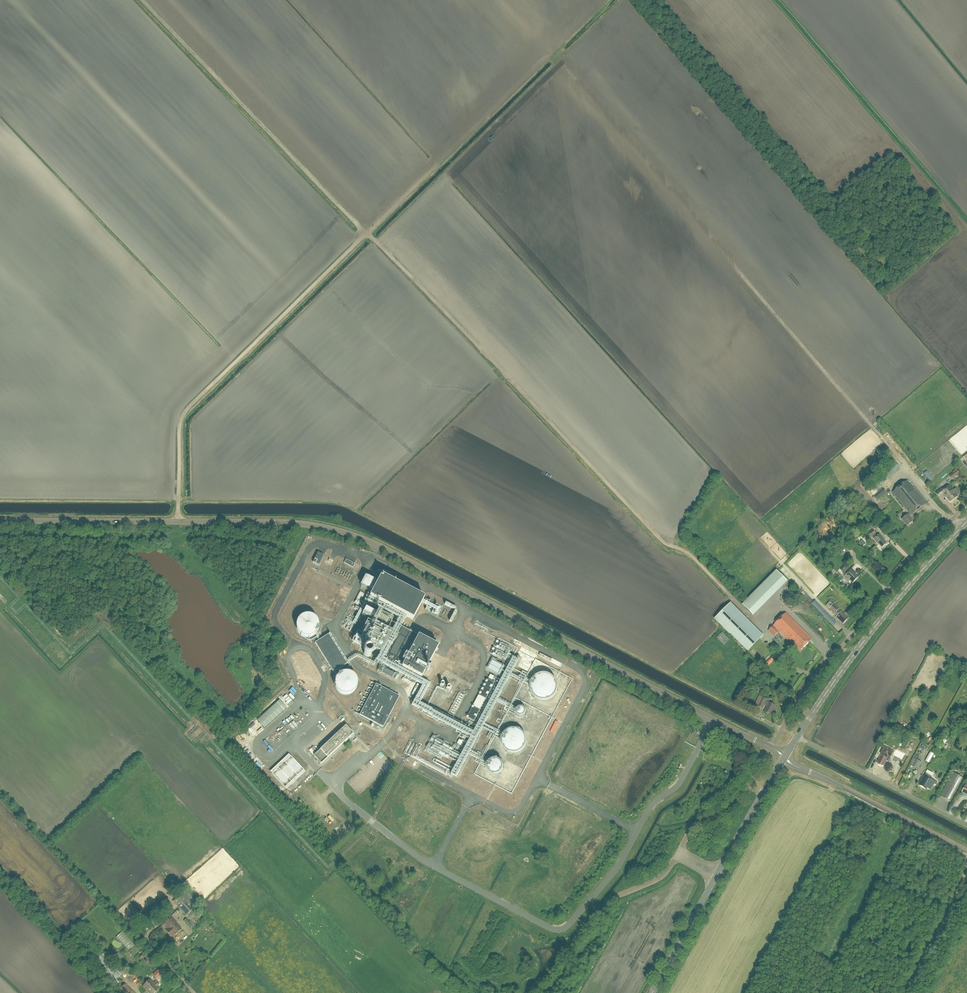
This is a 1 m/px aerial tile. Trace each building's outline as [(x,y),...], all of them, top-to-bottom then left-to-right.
[(958,471),(951,475),(954,479),(961,474),(958,471)] [(928,485),(931,489),(937,484),(933,479),(930,481),(931,482),(928,485)] [(911,516),(926,504),(907,481),(892,493),(909,513),(907,515),(902,519),(907,526),(913,522),(909,517),(911,515),(911,516)] [(877,500),(886,493),(881,486),(878,483),(874,487),(869,491),(873,496),(877,500)] [(944,491),(942,489),(939,484),(936,487),(939,491),(936,494),(939,498),(944,494),(946,498),(947,498),(950,502),(957,497),(953,492),(954,491),(950,486),(947,488),(947,489),(944,491)] [(872,530),(877,526),(873,521),(868,525),(872,530)] [(877,537),(875,534),(875,533),(873,530),(868,534),(870,537),(872,536),(874,539),(879,545),(879,544),(882,548),(886,544),(884,541),(884,540),(879,534),(877,537)] [(845,554),(851,548),(846,544),(840,550),(845,554)] [(317,552),(312,562),(318,565),(323,555),(317,552)] [(353,568),(355,564),(346,559),(344,563),(353,568)] [(847,569),(844,566),(840,570),(844,573),(843,574),(845,576),(849,581),(850,580),(853,583),(858,578),(854,573),(855,573),(851,569),(851,570),(848,567),(847,569)] [(776,570),(742,605),(754,616),(787,582),(776,570)] [(370,586),(373,576),(364,573),(361,583),(370,586)] [(424,598),(381,575),(369,597),(379,602),(412,620),(424,598)] [(429,605),(434,608),(432,611),(438,614),(442,608),(430,602),(429,605)] [(731,604),(715,619),(748,651),(763,636),(731,604)] [(847,617),(846,616),(848,615),(848,614),(846,613),(845,613),(844,614),(841,611),(841,612),(839,610),(839,609),(834,604),(829,609),(837,616),(836,617),(842,623),(843,622),(844,623),(848,620),(846,618),(847,617)] [(829,622),(832,618),(826,612),(823,616),(829,622)] [(812,639),(786,613),(773,626),(768,631),(774,637),(779,632),(796,648),(800,651),(812,639)] [(318,629),(319,626),(318,623),(317,620),(315,618),(313,616),(310,615),(307,615),(304,615),(302,616),(299,618),(297,620),(296,623),(296,626),(296,629),(297,632),(299,634),(302,636),(304,637),(307,637),(310,637),(313,636),(315,634),(317,632),(318,629)] [(421,678),(438,646),(401,627),(384,658),(421,678)] [(717,638),(724,646),(730,640),(723,633),(717,638)] [(315,643),(333,672),(347,664),(328,634),(315,643)] [(505,651),(496,648),(494,654),(503,656),(505,651)] [(490,718),(498,701),(511,707),(512,705),(501,700),(519,658),(512,655),(485,716),(487,717),(490,718)] [(493,660),(489,669),(501,674),(505,665),(493,660)] [(393,676),(395,671),(384,666),(382,671),(393,676)] [(357,686),(357,683),(357,680),(356,678),(354,675),(352,674),(349,672),(346,672),(343,672),(340,674),(338,675),(336,678),(335,680),(335,683),(335,686),(336,689),(338,691),(340,693),(343,694),(346,695),(349,694),(352,693),(354,691),(356,689),(357,686)] [(531,684),(530,687),(531,690),(532,693),(534,696),(536,698),(539,700),(542,700),(545,700),(548,700),(551,698),(554,696),(556,693),(557,690),(557,687),(557,684),(556,681),(554,678),(551,676),(548,675),(545,674),(542,674),(539,675),(536,676),(534,678),(532,681),(531,682),(531,684)] [(376,684),(360,715),(383,727),(399,697),(376,684)] [(761,692),(762,693),(765,688),(760,684),(756,690),(760,693),(761,692)] [(475,705),(482,708),(487,697),(480,694),(475,705)] [(776,706),(766,701),(767,700),(759,696),(755,705),(763,709),(764,705),(767,706),(764,711),(771,715),(776,706)] [(411,703),(417,707),(420,702),(414,698),(411,703)] [(279,701),(257,721),(264,729),(286,709),(279,701)] [(525,714),(526,712),(525,710),(524,709),(523,708),(521,707),(519,708),(518,709),(517,710),(516,712),(517,714),(518,715),(519,716),(521,716),(523,716),(524,715),(525,714)] [(910,737),(914,728),(909,725),(904,734),(910,737)] [(321,764),(353,734),(346,726),(336,735),(314,756),(321,764)] [(502,738),(502,741),(502,744),(503,747),(505,749),(508,751),(511,753),(514,753),(517,753),(520,751),(523,749),(525,747),(526,744),(526,741),(526,738),(525,735),(523,732),(520,730),(517,729),(514,729),(511,729),(508,730),(505,733),(503,735),(502,738)] [(944,739),(939,748),(942,749),(947,741),(944,739)] [(890,761),(891,759),(890,758),(893,752),(885,747),(877,763),(878,763),(877,764),(882,767),(882,766),(884,766),(886,761),(888,762),(890,761)] [(930,752),(925,761),(928,763),(933,754),(930,752)] [(285,788),(304,770),(291,756),(272,774),(285,788)] [(910,766),(916,768),(920,761),(914,758),(910,766)] [(503,769),(503,767),(503,765),(502,762),(500,761),(498,759),(495,759),(493,759),(491,761),(489,762),(488,765),(487,767),(488,769),(489,772),(491,773),(493,775),(495,775),(498,775),(500,773),(502,772),(503,769)] [(951,802),(964,778),(953,772),(948,780),(946,785),(940,796),(951,802)] [(931,777),(926,773),(924,777),(923,776),(919,784),(920,785),(920,786),(926,789),(927,788),(931,790),(934,784),(936,785),(937,782),(931,779),(931,780),(930,780),(931,777)] [(185,916),(195,908),(182,893),(173,902),(185,916)] [(175,935),(181,929),(176,923),(176,922),(172,917),(163,925),(167,929),(166,930),(167,930),(167,931),(171,936),(174,934),(175,935)] [(191,924),(186,919),(184,921),(191,929),(193,926),(194,925),(192,923),(191,924)] [(143,928),(146,931),(152,926),(148,923),(143,928)] [(155,973),(153,975),(156,979),(159,976),(162,974),(158,970),(155,973)] [(150,979),(143,986),(147,991),(148,990),(151,992),(155,992),(159,989),(157,986),(159,984),(156,982),(154,984),(150,979)] [(122,985),(120,987),(124,991),(126,992),(132,992),(133,992),(128,987),(126,989),(122,985)]
